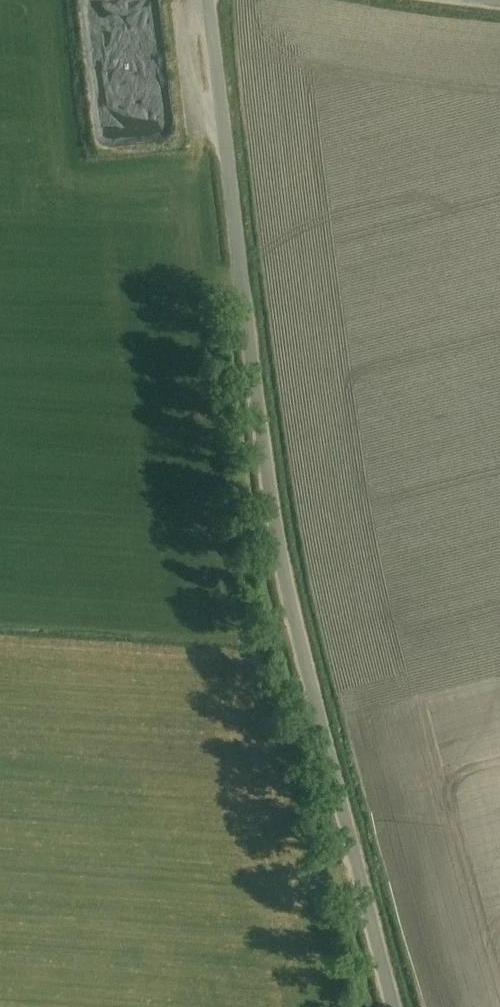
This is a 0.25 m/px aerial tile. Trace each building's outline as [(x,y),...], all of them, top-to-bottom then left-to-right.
[(144,40),(135,3),(86,14),(98,67),(116,63),(112,47),(144,40)]
